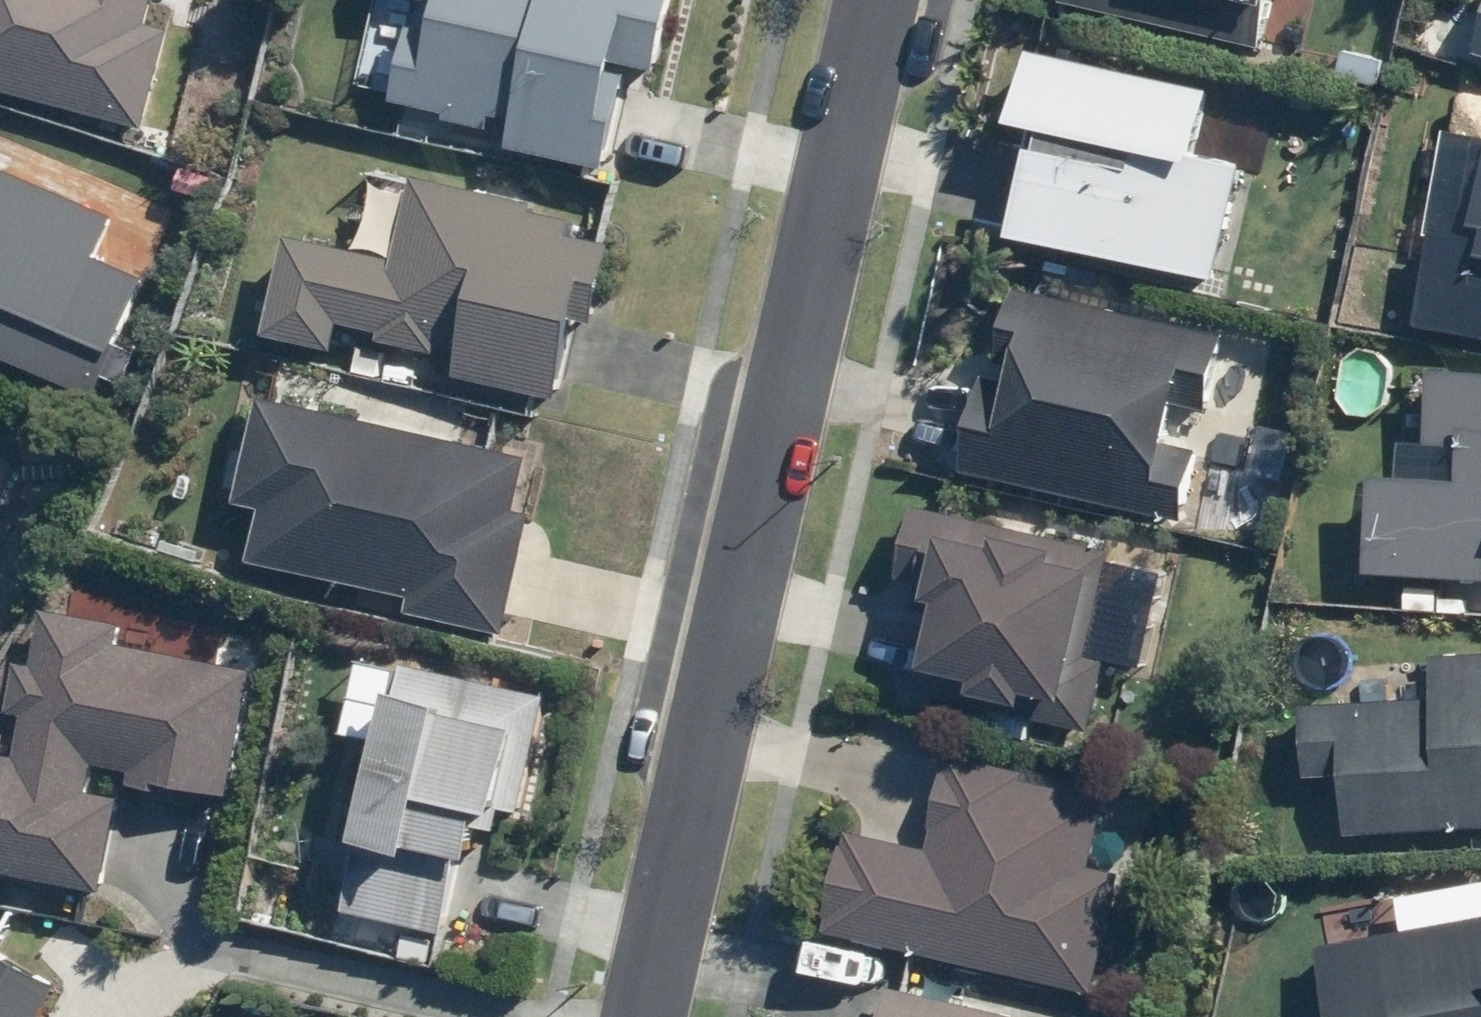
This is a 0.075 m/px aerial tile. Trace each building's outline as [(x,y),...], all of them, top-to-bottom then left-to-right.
[(152,127),(184,0),(0,0),(0,89),(152,127)] [(584,167),(605,172),(630,68),(656,74),(674,0),(378,0),(353,96),(506,134),(503,147),(584,167)] [(1319,0),(1134,0),(1131,21),(1314,44),(1319,0)] [(1465,55),(1480,61),(1480,8),(1465,55)] [(1010,120),(1034,125),(1030,145),(1011,233),(1227,278),(1252,161),(1193,149),(1207,85),(1027,44),(1010,120)] [(1460,88),(1453,131),(1441,130),(1411,330),(1480,341),(1480,91),(1460,88)] [(96,394),(145,284),(94,261),(114,216),(0,166),(0,352),(96,394)] [(355,245),(279,237),(268,343),(335,350),(336,335),(455,349),(451,385),(561,397),(574,285),(607,289),(612,241),(568,236),(571,216),(533,212),(535,198),(362,179),(355,245)] [(957,483),(1179,516),(1188,449),(1164,446),(1175,370),(1224,378),(1232,327),(1000,292),(996,324),(1018,327),(1003,428),(966,423),(957,483)] [(1364,572),(1402,573),(1401,608),(1480,611),(1480,368),(1423,365),(1420,440),(1457,441),(1455,477),(1368,473),(1364,572)] [(530,457),(252,399),(230,507),(261,514),(251,561),(406,593),(401,615),(494,634),(530,457)] [(1102,663),(1089,661),(1111,515),(950,491),(948,507),(906,501),(899,544),(933,549),(913,682),(1030,700),(1028,713),(1093,723),(1102,663)] [(116,783),(230,802),(254,667),(117,643),(121,616),(43,603),(32,663),(7,659),(0,701),(0,712),(21,716),(15,752),(0,750),(0,892),(94,908),(116,783)] [(550,694),(360,656),(347,717),(369,722),(346,838),(478,864),(488,811),(525,818),(550,694)] [(1339,833),(1480,826),(1480,659),(1329,666),(1331,701),(1302,702),(1305,777),(1336,776),(1339,833)] [(817,932),(1094,986),(1116,870),(1088,865),(1102,793),(1029,778),(1032,764),(946,747),(927,845),(838,828),(817,932)] [(1305,949),(1320,1016),(1480,1016),(1480,911),(1305,949)] [(63,987),(0,949),(0,1016),(45,1016),(63,987)]
